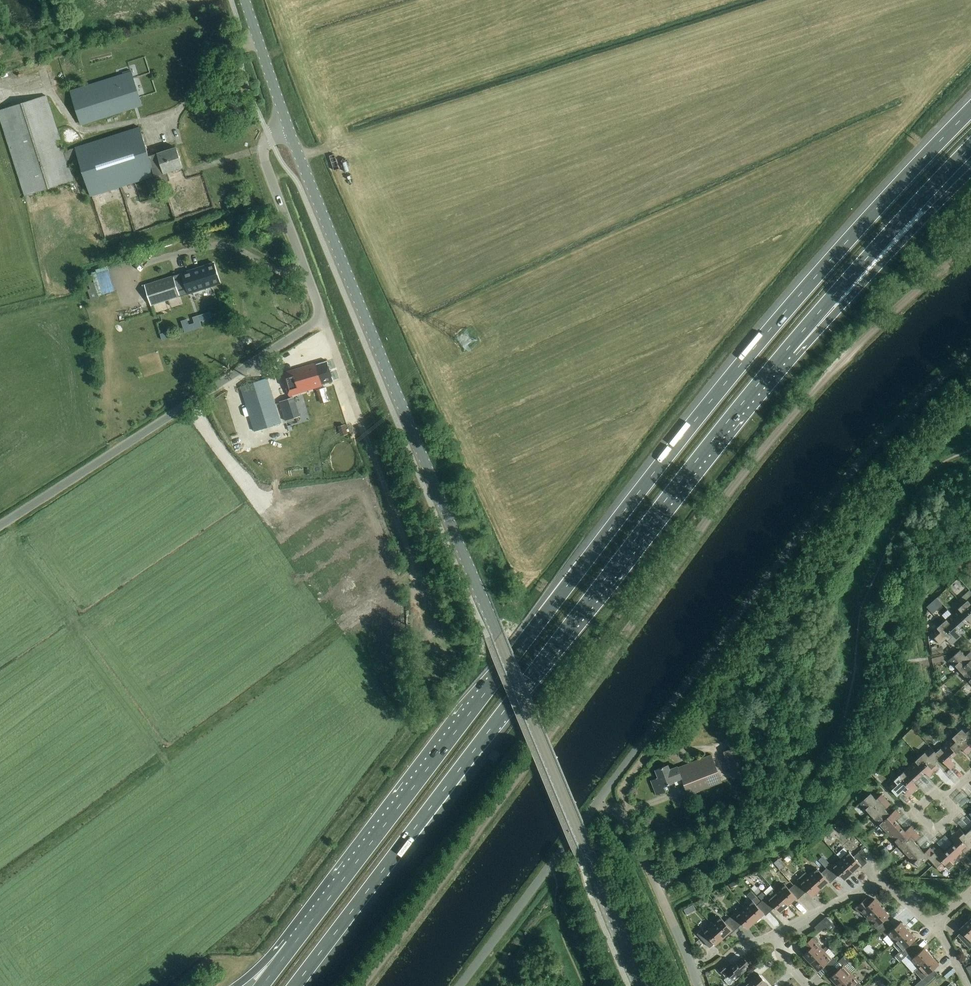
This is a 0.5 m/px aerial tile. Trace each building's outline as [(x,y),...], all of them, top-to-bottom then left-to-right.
[(131,71),(70,91),(79,120),(141,100),(131,71)] [(0,111),(0,119),(25,196),(73,180),(69,165),(80,162),(91,196),(155,176),(157,185),(170,181),(167,172),(183,167),(177,148),(149,156),(140,127),(75,147),(76,150),(65,154),(46,96),(0,111)] [(213,263),(144,285),(151,305),(220,284),(213,263)] [(96,269),(103,294),(119,289),(112,264),(96,269)] [(187,319),(182,321),(183,327),(185,333),(202,327),(201,321),(189,325),(187,319)] [(316,363),(282,373),(289,396),(323,385),(322,384),(333,380),(327,361),(316,364),(316,363)] [(267,379),(241,387),(255,431),(281,423),(267,379)] [(294,396),(280,401),(286,420),(301,415),(294,396)] [(963,604),(970,613),(970,597),(963,604)] [(952,614),(962,624),(967,619),(970,623),(970,613),(963,604),(952,614)] [(952,614),(942,623),(956,639),(961,635),(956,629),(962,624),(952,614)] [(956,639),(942,623),(931,633),(940,644),(946,638),(951,644),(956,639)] [(959,670),(970,659),(970,650),(965,655),(960,649),(949,659),(959,670)] [(969,681),(970,679),(970,659),(959,670),(969,681)] [(957,733),(970,749),(970,727),(968,723),(957,733)] [(946,743),(956,753),(961,748),(967,754),(970,749),(957,733),(946,743)] [(723,751),(733,777),(756,768),(746,742),(723,751)] [(946,743),(936,752),(935,752),(940,757),(950,769),(955,764),(950,758),(956,753),(946,743)] [(931,746),(920,756),(934,773),(939,768),(934,762),(940,757),(935,752),(936,752),(931,746)] [(651,780),(656,794),(666,790),(664,786),(675,781),(674,779),(681,776),(688,794),(722,781),(712,754),(678,767),(670,770),(668,765),(656,769),(659,777),(651,780)] [(920,756),(909,766),(919,777),(924,771),(929,777),(934,773),(920,756)] [(909,766),(898,776),(913,792),(918,787),(913,782),(919,777),(909,766)] [(913,792),(898,776),(888,786),(897,796),(903,791),(908,796),(913,792)] [(860,803),(870,813),(886,799),(881,794),(876,799),(871,793),(860,803)] [(870,813),(879,824),(890,814),(885,809),(890,804),(886,799),(870,813)] [(879,824),(889,835),(900,825),(894,819),(900,814),(895,809),(890,814),(879,824)] [(849,830),(840,821),(834,826),(843,836),(849,830)] [(889,835),(899,845),(915,831),(911,826),(905,831),(900,825),(889,835)] [(955,833),(970,849),(970,848),(970,829),(965,834),(960,828),(955,833)] [(899,845),(908,856),(912,853),(919,846),(914,841),(919,836),(915,831),(899,845)] [(955,843),(950,848),(959,859),(970,849),(955,833),(950,837),(955,843)] [(918,867),(929,858),(928,858),(934,852),(930,847),(924,852),(919,846),(912,853),(908,856),(918,867)] [(881,850),(884,856),(890,854),(887,847),(881,850)] [(928,858),(929,858),(930,860),(933,863),(940,871),(946,866),(948,869),(959,859),(950,848),(944,853),(939,848),(934,852),(928,858)] [(849,851),(840,858),(853,872),(861,865),(862,866),(867,862),(858,852),(853,856),(849,851)] [(831,864),(826,868),(835,878),(840,874),(844,879),(853,872),(840,858),(832,866),(831,864)] [(816,867),(808,875),(820,888),(828,881),(830,883),(835,878),(826,868),(821,872),(816,867)] [(798,881),(793,885),(802,895),(807,890),(812,896),(820,888),(808,875),(806,872),(797,880),(798,881)] [(784,883),(776,891),(788,905),(796,897),(798,899),(802,895),(793,885),(789,889),(784,883)] [(762,901),(761,901),(770,911),(775,907),(780,912),(788,905),(776,891),(773,888),(767,894),(767,896),(765,897),(762,901)] [(861,911),(868,919),(881,906),(874,899),(870,902),(866,898),(855,908),(860,913),(861,911)] [(752,900),(744,907),(756,921),(764,913),(766,915),(770,911),(761,901),(757,905),(752,900)] [(693,905),(684,909),(687,915),(696,910),(693,905)] [(868,919),(880,931),(891,921),(887,917),(889,915),(881,906),(868,919)] [(734,913),(729,917),(738,927),(743,923),(748,928),(756,921),(744,907),(736,914),(734,913)] [(720,916),(711,923),(724,937),(728,933),(730,935),(738,927),(729,917),(725,921),(720,916)] [(814,927),(819,932),(825,926),(830,931),(835,926),(826,916),(814,927)] [(888,934),(894,942),(908,929),(901,922),(895,926),(891,921),(880,931),(880,932),(881,931),(886,936),(888,934)] [(968,921),(960,929),(962,931),(958,935),(970,949),(970,948),(970,924),(968,921)] [(724,937),(711,923),(704,931),(702,929),(697,933),(709,946),(709,947),(710,947),(711,946),(714,943),(716,944),(724,937)] [(895,956),(899,961),(918,944),(914,940),(916,938),(908,929),(894,942),(895,942),(893,944),(900,951),(895,956)] [(803,954),(810,962),(824,950),(817,942),(819,941),(814,936),(800,949),(804,954),(803,954)] [(911,960),(918,968),(931,955),(924,947),(922,949),(918,944),(899,961),(900,961),(908,954),(912,958),(911,960)] [(823,966),(828,971),(838,962),(833,957),(831,958),(824,950),(810,962),(818,971),(823,966)] [(931,955),(918,968),(915,971),(922,979),(924,978),(928,982),(938,973),(934,969),(939,964),(931,955)] [(834,981),(837,985),(851,973),(845,966),(846,964),(846,960),(844,957),(843,956),(838,962),(828,971),(822,976),(827,981),(828,982),(829,982),(830,982),(831,982),(832,982),(833,981),(834,981)] [(734,980),(749,967),(747,964),(748,964),(748,962),(745,959),(743,959),(743,960),(741,958),(733,964),(729,960),(719,969),(726,978),(725,979),(729,984),(731,984),(734,981),(734,980)] [(947,979),(955,971),(953,969),(944,976),(947,979)] [(767,984),(758,973),(743,985),(765,985),(767,984)] [(862,985),(851,973),(837,985),(838,985),(862,985)]
